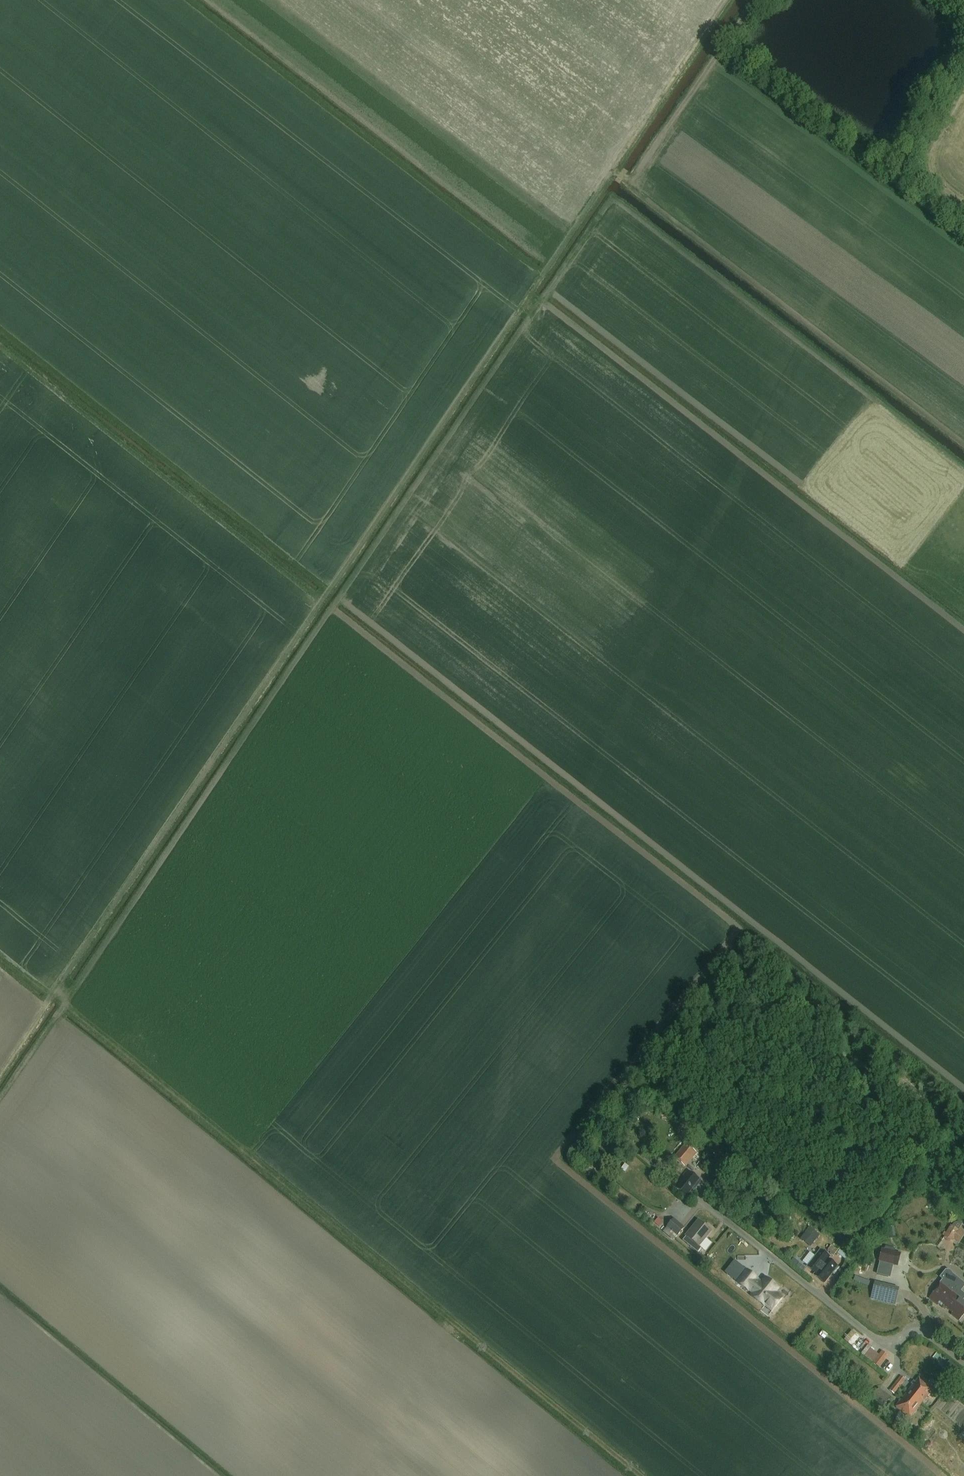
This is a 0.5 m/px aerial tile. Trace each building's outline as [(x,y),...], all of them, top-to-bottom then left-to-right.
[(643,1095),(640,1092),(632,1086),(628,1091),(635,1097),(638,1100),(643,1095)] [(686,1143),(674,1157),(684,1166),(696,1151),(686,1143)] [(697,1185),(701,1180),(688,1169),(684,1175),(685,1176),(677,1187),(687,1195),(695,1184),(697,1185)] [(936,1212),(935,1198),(927,1199),(927,1212),(936,1212)] [(674,1217),(663,1231),(673,1240),(685,1227),(674,1217)] [(698,1246),(711,1230),(698,1220),(686,1236),(691,1240),(688,1243),(691,1246),(694,1242),(698,1246)] [(943,1235),(958,1244),(963,1235),(963,1232),(951,1223),(943,1235)] [(811,1247),(820,1235),(810,1227),(800,1239),(811,1247)] [(825,1282),(833,1271),(835,1273),(838,1268),(839,1267),(829,1260),(829,1259),(830,1258),(821,1250),(808,1267),(815,1273),(814,1274),(815,1274),(825,1282)] [(883,1251),(880,1261),(894,1264),(897,1265),(899,1255),(883,1251)] [(737,1284),(748,1293),(749,1292),(752,1295),(751,1298),(764,1308),(768,1304),(775,1309),(782,1300),(775,1294),(779,1290),(765,1279),(760,1286),(756,1283),(758,1281),(746,1272),(737,1284)] [(951,1274),(942,1285),(941,1284),(930,1298),(938,1305),(939,1303),(946,1310),(947,1308),(953,1313),(952,1314),(959,1320),(963,1314),(963,1296),(957,1291),(961,1286),(954,1280),(956,1279),(951,1274)] [(856,1275),(855,1280),(868,1284),(870,1280),(856,1275)] [(874,1283),(871,1299),(895,1305),(899,1289),(874,1283)] [(862,1354),(870,1360),(876,1352),(868,1346),(862,1354)] [(882,1366),(888,1357),(881,1352),(873,1364),(880,1369),(882,1366)] [(897,1394),(906,1378),(901,1375),(892,1391),(897,1394)] [(907,1392),(921,1404),(926,1397),(924,1395),(930,1388),(918,1378),(907,1392)] [(891,1398),(879,1388),(873,1395),(866,1390),(863,1393),(882,1409),(891,1398)] [(916,1410),(921,1404),(907,1392),(895,1406),(907,1416),(913,1409),(916,1410)]
